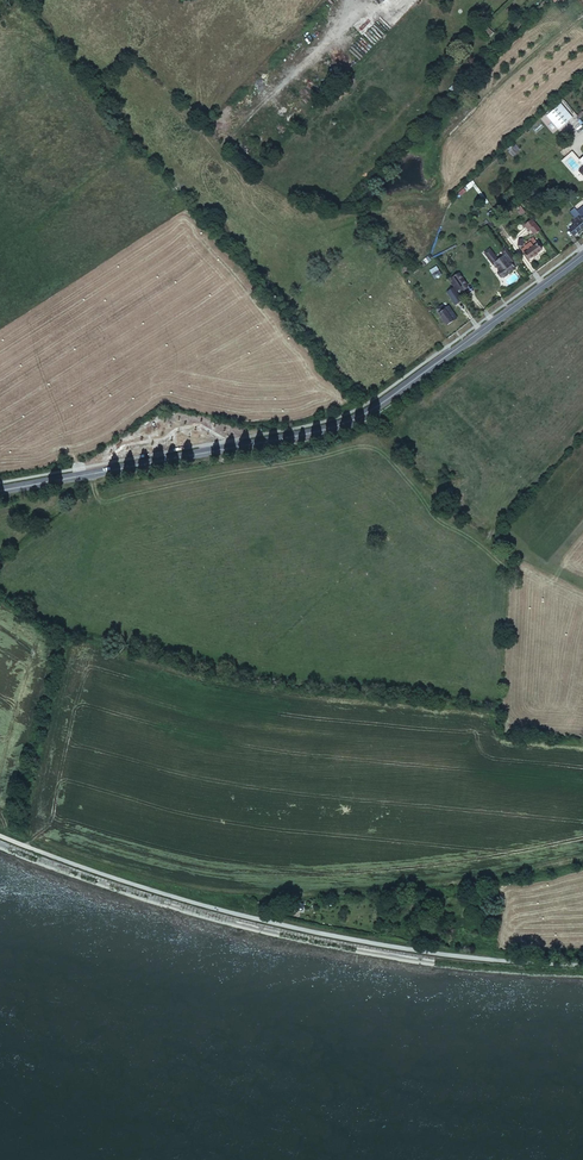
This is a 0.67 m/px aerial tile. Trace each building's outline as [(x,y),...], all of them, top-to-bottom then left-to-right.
[(371,24),(359,36),(369,46),(382,34),(371,24)] [(546,116),(558,130),(573,117),(561,103),(546,116)] [(508,150),(514,156),(521,149),(514,143),(508,150)] [(484,207),(480,211),(487,218),(492,214),(484,207)] [(575,233),(582,226),(582,217),(579,214),(571,220),(574,225),(570,227),(575,233)] [(539,229),(530,218),(523,224),(527,229),(528,228),(533,233),(539,229)] [(540,252),(530,240),(519,248),(522,250),(520,252),(525,258),(527,256),(530,260),(540,252)] [(493,262),(496,259),(488,249),(483,252),(491,263),(493,262)] [(501,276),(516,265),(512,261),(513,260),(507,251),(496,259),(493,262),(495,266),(494,267),(501,276)] [(433,268),(426,272),(430,276),(436,272),(433,268)] [(436,272),(430,276),(433,282),(435,281),(436,281),(437,281),(438,281),(438,280),(438,277),(439,276),(436,272)] [(466,285),(457,273),(450,278),(451,279),(447,282),(453,290),(457,287),(459,290),(466,285)] [(462,303),(453,291),(447,295),(456,307),(462,303)] [(441,306),(436,310),(441,317),(443,319),(447,324),(455,318),(447,308),(444,310),(441,306)]
